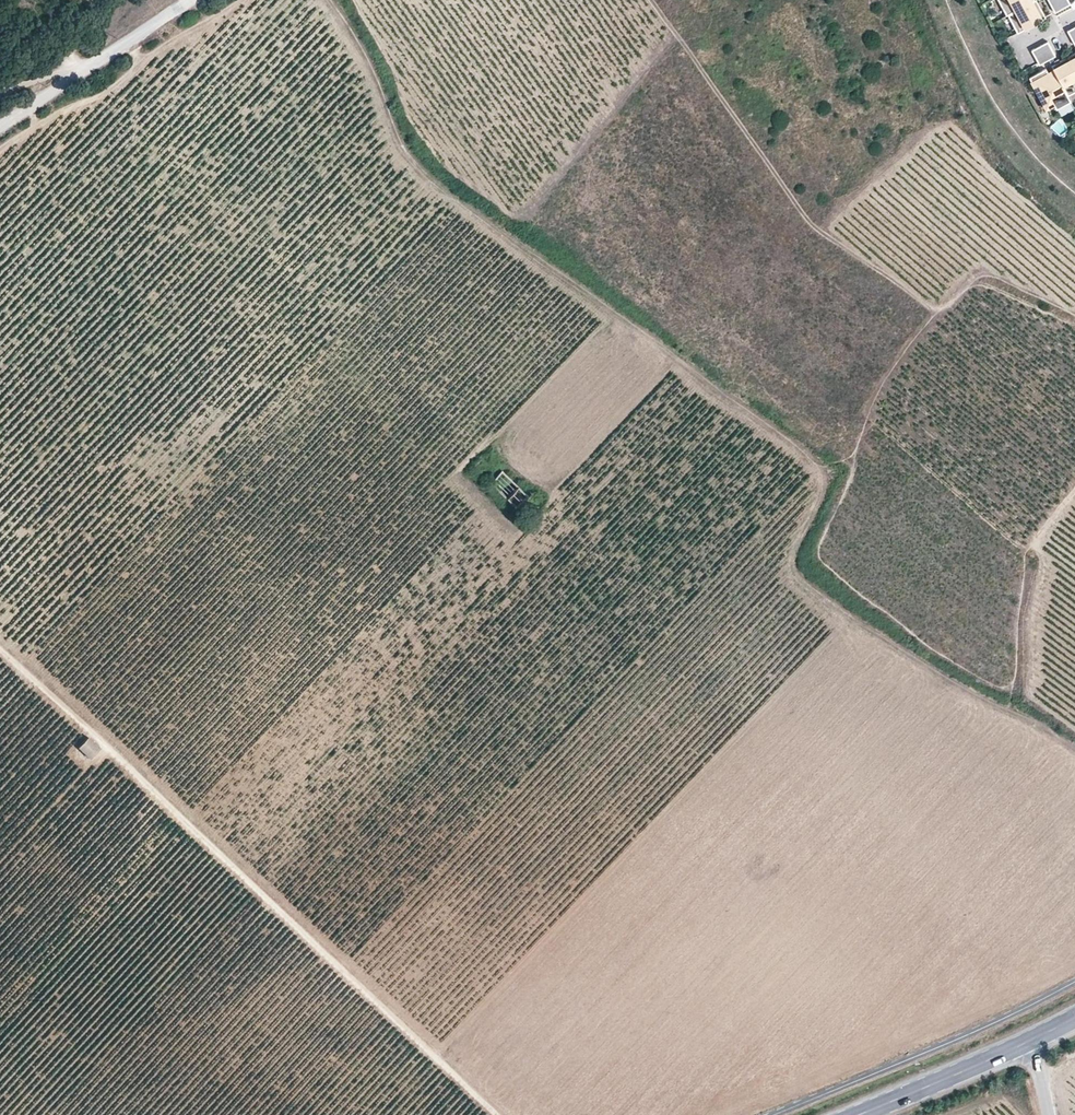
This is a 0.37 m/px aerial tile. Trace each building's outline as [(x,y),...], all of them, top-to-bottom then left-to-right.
[(1035,0),(998,0),(1001,5),(1005,2),(1010,12),(1007,14),(1012,22),(1016,20),(1021,30),(1045,17),(1037,1),(1036,1),(1035,0)] [(1069,0),(1049,0),(1055,12),(1071,4),(1069,0)] [(1010,12),(1005,2),(1001,5),(1006,14),(1007,14),(1010,12)] [(1057,14),(1063,26),(1074,20),(1074,6),(1074,5),(1057,14)] [(1021,30),(1016,20),(1012,22),(1017,32),(1021,30)] [(1056,56),(1048,41),(1031,50),(1039,64),(1056,56)] [(1051,65),(1054,70),(1056,74),(1053,76),(1051,72),(1048,73),(1046,68),(1029,77),(1046,109),(1054,105),(1056,109),(1071,101),(1067,95),(1074,91),(1074,88),(1073,85),(1074,84),(1074,53),(1051,65)] [(528,496),(502,471),(492,482),(517,506),(528,496)] [(100,748),(88,737),(78,747),(90,759),(100,748)]
